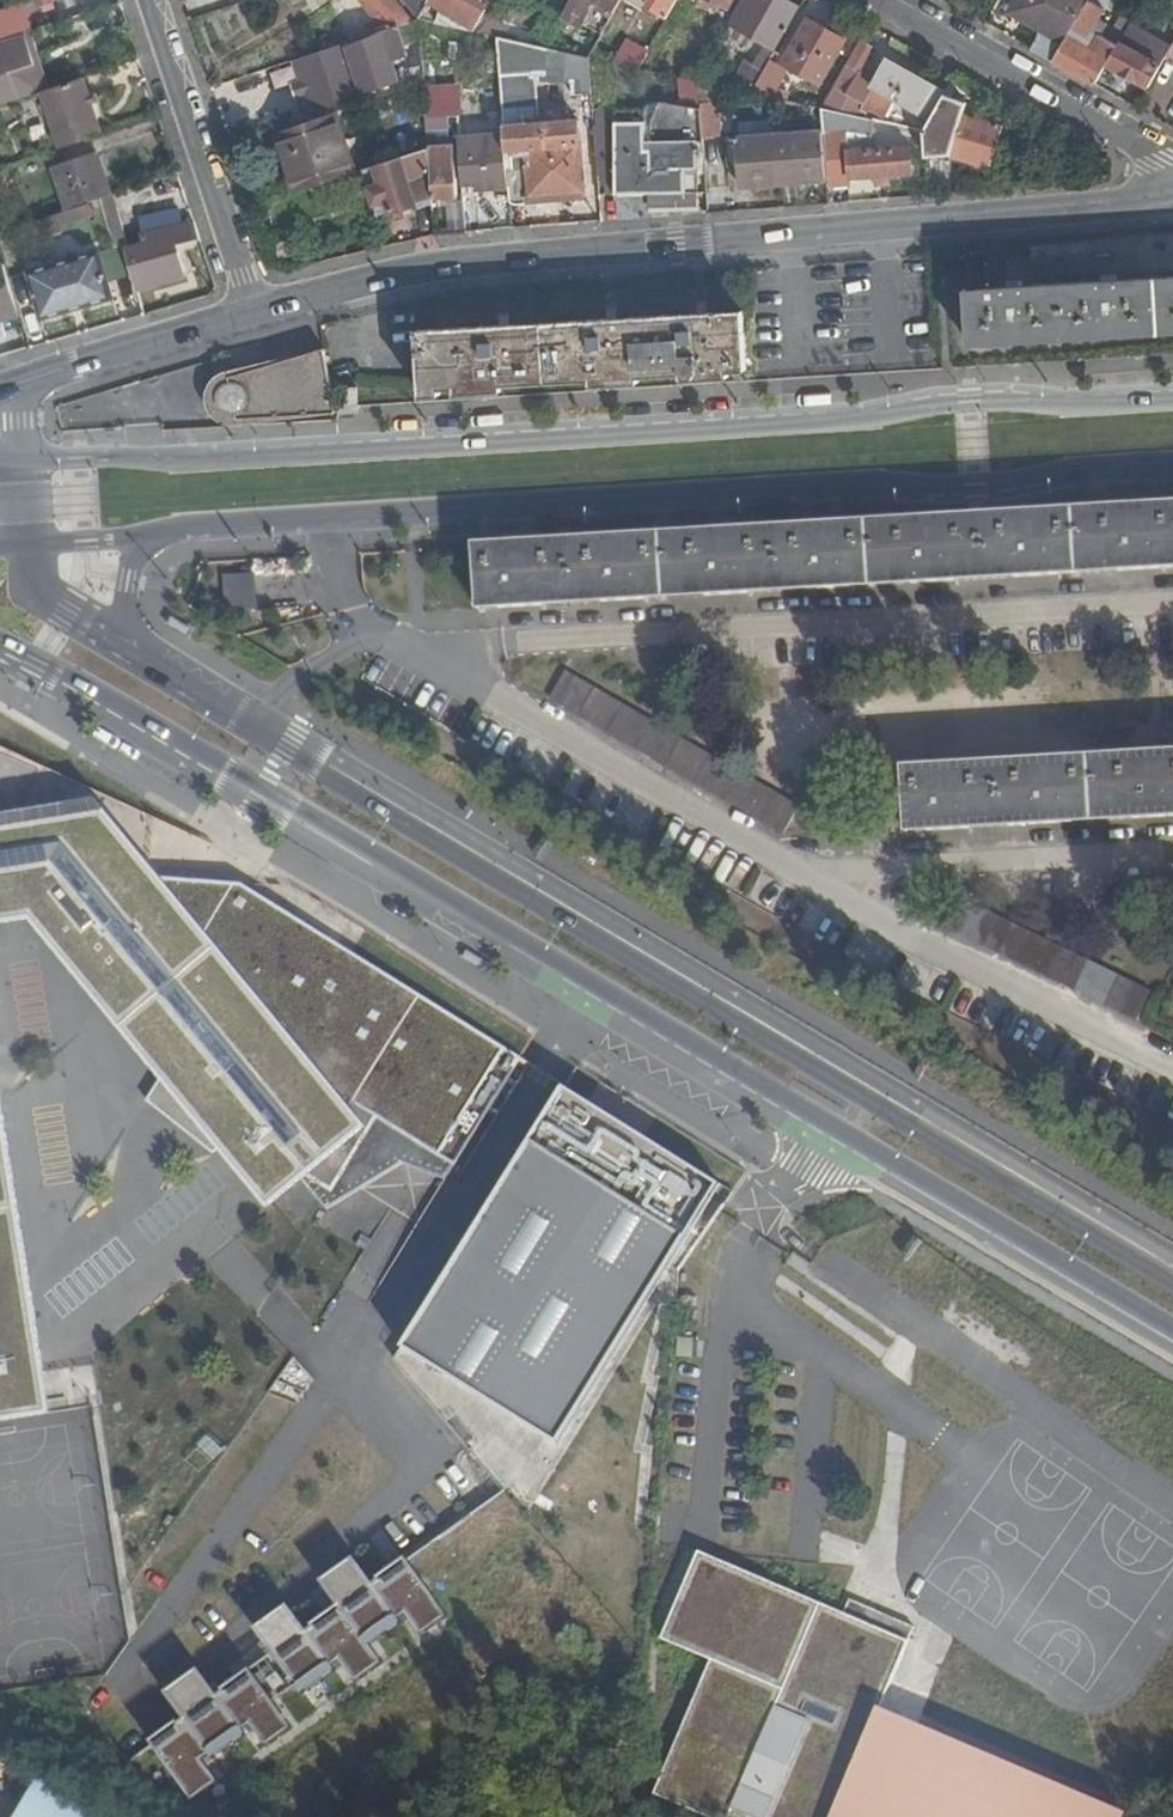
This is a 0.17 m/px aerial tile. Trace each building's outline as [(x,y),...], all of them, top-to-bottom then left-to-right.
[(38,15),(54,10),(50,0),(33,0),(38,15)] [(363,31),(366,41),(415,25),(395,0),(352,0),(371,25),(363,31)] [(416,24),(417,23),(429,0),(396,0),(416,24)] [(419,24),(470,36),(482,13),(463,2),(460,0),(432,0),(419,24)] [(562,19),(600,37),(602,34),(607,24),(620,0),(572,0),(562,19)] [(645,11),(664,21),(676,0),(651,0),(645,11)] [(695,10),(711,19),(717,10),(727,16),(736,0),(700,0),(695,10)] [(777,0),(747,0),(731,29),(754,41),(775,54),(796,15),(798,12),(777,0)] [(1043,31),(1031,52),(1052,63),(1087,2),(1088,0),(1023,0),(1015,14),(1043,31)] [(1103,11),(1087,2),(1052,63),(1093,87),(1094,87),(1106,65),(1117,47),(1110,43),(1099,37),(1093,46),(1086,42),(1103,11)] [(727,16),(717,10),(711,19),(722,25),(727,16)] [(0,19),(0,47),(34,35),(29,19),(19,13),(0,19)] [(806,21),(796,15),(775,54),(772,59),(781,65),(806,21)] [(844,41),(806,21),(781,65),(772,59),(751,97),(796,107),(798,96),(775,91),(787,68),(819,86),(844,41)] [(1112,32),(1115,34),(1110,43),(1117,47),(1120,42),(1128,27),(1118,21),(1112,32)] [(393,45),(396,52),(418,45),(416,24),(415,25),(366,41),(363,42),(364,45),(346,50),(361,96),(395,86),(384,48),(393,45)] [(607,24),(602,34),(619,43),(624,33),(607,24)] [(495,40),(500,42),(502,31),(481,27),(475,37),(495,40)] [(731,29),(725,40),(747,51),(754,41),(731,29)] [(602,34),(600,37),(587,61),(636,72),(645,56),(619,43),(602,34)] [(1117,47),(1106,65),(1148,89),(1166,57),(1172,47),(1150,36),(1139,52),(1120,42),(1117,47)] [(500,42),(495,40),(503,139),(507,192),(508,201),(528,196),(529,207),(561,205),(560,196),(582,195),(577,129),(536,132),(528,48),(500,42)] [(871,48),(859,42),(833,89),(862,105),(867,97),(879,103),(884,96),(930,121),(941,100),(942,98),(883,66),(873,83),(857,74),(871,48)] [(16,100),(3,60),(0,61),(0,105),(16,100)] [(84,80),(40,95),(59,152),(104,137),(84,80)] [(723,140),(727,189),(825,182),(822,134),(783,137),(781,122),(738,125),(737,121),(717,101),(715,89),(699,85),(701,110),(702,140),(718,138),(718,132),(737,131),(738,139),(723,140)] [(862,105),(833,89),(820,112),(821,112),(845,117),(898,130),(901,114),(862,105)] [(922,135),(925,162),(950,159),(961,120),(941,100),(930,121),(922,135)] [(647,124),(608,126),(614,201),(695,195),(692,146),(703,145),(702,140),(701,110),(659,105),(647,124)] [(821,112),(822,134),(825,182),(825,186),(850,184),(849,178),(912,174),(910,146),(846,150),(845,117),(821,112)] [(332,116),(275,135),(294,196),(350,177),(332,116)] [(607,119),(592,119),(598,202),(614,201),(608,126),(607,119)] [(986,169),(997,130),(961,120),(950,159),(986,169)] [(503,139),(455,143),(458,183),(471,183),(473,194),(507,192),(503,139)] [(426,152),(426,153),(431,203),(453,201),(450,150),(426,152)] [(426,153),(373,170),(388,217),(431,203),(426,153)] [(94,158),(51,172),(64,213),(101,201),(108,199),(94,158)] [(373,170),(362,174),(378,220),(388,217),(373,170)] [(10,210),(0,177),(0,214),(10,210)] [(108,199),(101,201),(115,253),(123,251),(127,250),(114,197),(108,199)] [(127,250),(123,251),(134,294),(181,279),(175,249),(199,244),(194,226),(183,228),(180,214),(139,223),(143,248),(127,250)] [(21,271),(36,321),(110,300),(95,250),(21,271)] [(15,312),(4,275),(2,270),(0,270),(0,317),(15,312)] [(1116,282),(1104,283),(1020,288),(1006,289),(967,291),(970,345),(1172,332),(1172,279),(1116,282)] [(418,331),(421,396),(440,395),(440,389),(456,388),(456,394),(502,391),(501,385),(592,379),(592,386),(637,383),(637,377),(681,374),(681,380),(728,378),(727,371),(746,370),(742,311),(418,331)] [(0,317),(0,326),(17,320),(15,312),(0,317)] [(231,421),(335,413),(324,349),(226,376),(214,384),(209,394),(210,405),(218,416),(231,421)] [(338,389),(339,413),(358,412),(356,388),(338,389)] [(476,549),(480,609),(1172,568),(1172,507),(476,549)] [(225,612),(259,612),(259,579),(226,578),(225,612)] [(566,673),(550,700),(783,834),(799,806),(566,673)] [(908,832),(1172,816),(1172,755),(904,771),(908,832)] [(308,1176),(333,1192),(384,1111),(445,1148),(507,1049),(243,885),(148,872),(97,801),(0,816),(0,925),(30,920),(160,1080),(146,1102),(214,1156),(219,1152),(266,1210),(276,1202),(301,1182),(308,1176)] [(693,859),(702,834),(689,830),(680,855),(693,859)] [(969,904),(956,932),(1137,1020),(1151,991),(969,904)] [(568,1087),(405,1349),(561,1445),(714,1200),(724,1184),(645,1135),(589,1100),(568,1087)] [(50,1414),(0,1093),(0,1422),(50,1414)] [(615,1115),(641,1128),(647,1116),(621,1104),(615,1115)] [(308,1176),(301,1182),(328,1213),(404,1168),(445,1183),(460,1158),(445,1148),(384,1111),(333,1192),(308,1176)] [(486,1475),(506,1472),(502,1445),(482,1448),(486,1475)] [(880,1711),(915,1629),(849,1601),(845,1612),(700,1552),(662,1639),(712,1661),(654,1795),(705,1816),(1121,1816),(880,1711)] [(257,1630),(299,1689),(320,1673),(325,1680),(336,1672),(334,1668),(342,1663),(357,1684),(383,1665),(366,1641),(386,1626),(391,1633),(402,1625),(400,1621),(407,1616),(423,1637),(448,1618),(406,1560),(372,1584),(355,1560),(322,1583),(340,1607),(307,1631),(289,1607),(257,1630)] [(184,1719),(150,1743),(192,1801),(218,1783),(203,1762),(232,1741),(234,1744),(246,1736),(244,1733),(252,1727),(267,1748),(293,1730),(251,1671),(217,1695),(200,1671),(167,1695),(184,1719)]
